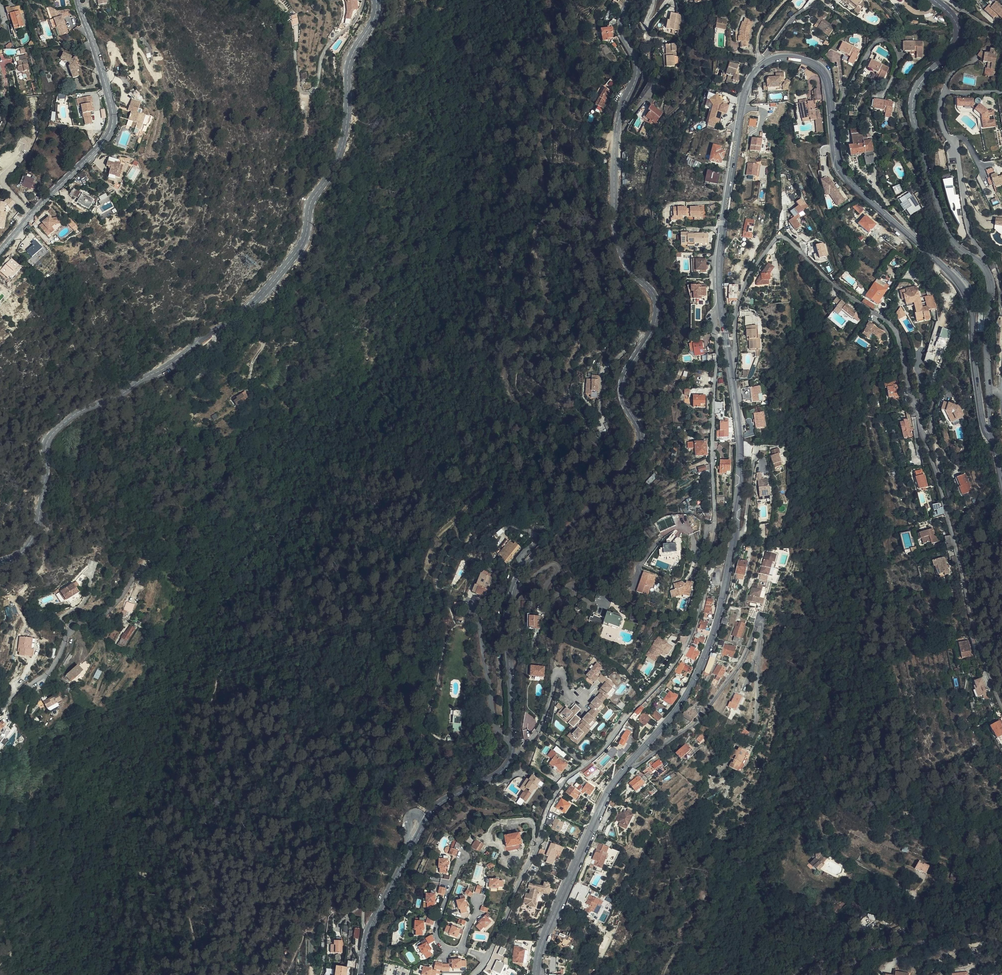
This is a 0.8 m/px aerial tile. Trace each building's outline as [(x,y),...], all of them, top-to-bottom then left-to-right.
[(345,1),(345,11),(344,19),(350,19),(352,11),(356,11),(353,0),(344,0),(345,1)] [(840,0),(847,6),(848,4),(849,4),(855,9),(855,10),(853,11),(858,14),(866,4),(861,0),(841,0),(840,0)] [(996,16),(997,15),(998,16),(1001,19),(1001,7),(996,2),(991,7),(989,5),(984,10),(993,19),(996,16)] [(59,13),(49,8),(53,20),(51,21),(52,25),(53,29),(57,28),(60,27),(60,28),(63,36),(69,34),(64,18),(63,17),(62,17),(59,13)] [(71,15),(69,10),(59,13),(62,17),(63,17),(64,18),(71,15)] [(818,20),(816,23),(819,25),(818,27),(817,28),(829,36),(835,26),(838,28),(840,25),(833,20),(831,24),(823,20),(824,18),(825,19),(828,15),(823,11),(818,13),(817,12),(814,15),(818,20)] [(17,25),(18,28),(23,27),(19,12),(9,15),(13,27),(17,25)] [(666,28),(677,31),(679,31),(679,29),(682,16),(670,13),(669,21),(667,20),(666,28)] [(750,33),(753,22),(745,19),(743,23),(742,23),(739,32),(739,37),(738,38),(738,42),(741,42),(741,48),(748,47),(748,42),(749,42),(749,34),(750,33)] [(726,31),(727,21),(717,20),(716,29),(726,31)] [(612,33),(612,28),(600,30),(602,42),(609,41),(609,39),(612,38),(611,33),(612,33)] [(859,50),(844,42),(839,50),(840,51),(843,52),(846,54),(847,54),(848,53),(851,54),(848,60),(853,63),(859,50)] [(905,43),(905,48),(905,53),(912,53),(914,52),(915,51),(918,51),(918,52),(918,58),(923,57),(923,43),(905,43)] [(666,53),(666,54),(666,60),(666,67),(674,67),(673,60),(673,57),(676,57),(675,44),(665,45),(666,53)] [(990,55),(984,54),(984,59),(983,62),(988,63),(987,69),(988,69),(987,76),(994,77),(998,50),(990,49),(990,55)] [(71,57),(63,53),(60,60),(68,63),(69,64),(69,67),(68,68),(73,79),(79,78),(77,73),(79,72),(77,67),(74,65),(77,59),(76,58),(74,58),(72,59),(71,59),(71,57)] [(26,54),(14,56),(16,69),(21,68),(22,74),(23,74),(26,74),(26,78),(30,77),(26,54)] [(883,82),(888,68),(872,62),(868,71),(875,73),(877,73),(878,72),(880,73),(877,80),(883,82)] [(740,76),(738,76),(736,75),(737,70),(739,66),(730,63),(726,75),(729,76),(726,83),(732,85),(733,81),(738,83),(740,76)] [(775,74),(775,78),(780,78),(780,81),(784,81),(783,73),(775,74)] [(780,81),(780,78),(775,78),(769,79),(768,79),(768,80),(767,80),(767,81),(767,82),(767,84),(763,85),(764,91),(768,91),(768,88),(777,87),(777,90),(781,89),(780,81)] [(606,99),(610,92),(603,88),(598,98),(600,99),(597,107),(603,110),(607,103),(604,102),(605,100),(606,99)] [(708,122),(709,121),(714,105),(712,100),(717,95),(710,93),(706,107),(710,108),(706,121),(708,122)] [(91,113),(94,112),(92,103),(94,103),(92,95),(77,98),(78,106),(81,105),(83,117),(84,117),(86,125),(94,123),(91,113)] [(725,114),(726,114),(729,106),(724,105),(718,95),(717,95),(712,100),(714,105),(709,121),(716,124),(718,124),(721,116),(722,113),(725,114)] [(815,111),(814,107),(813,100),(808,100),(808,102),(806,103),(806,101),(806,97),(800,98),(801,106),(803,117),(809,117),(810,119),(816,118),(815,111)] [(974,98),(957,99),(957,101),(959,103),(959,105),(967,106),(969,107),(972,103),(975,106),(972,109),(979,115),(980,127),(996,126),(995,110),(989,110),(984,106),(981,104),(982,102),(982,101),(982,100),(982,99),(981,98),(980,98),(979,98),(978,98),(976,100),(974,98)] [(133,123),(132,129),(147,134),(153,116),(139,111),(142,102),(132,99),(128,110),(132,111),(129,122),(133,123)] [(893,118),(894,103),(879,101),(877,101),(876,111),(884,111),(885,111),(886,110),(888,110),(888,117),(893,118)] [(803,117),(801,106),(800,106),(802,120),(810,119),(809,117),(803,117)] [(654,122),(657,124),(658,122),(661,116),(662,117),(664,114),(663,114),(663,113),(652,107),(649,111),(651,112),(646,120),(653,124),(654,122)] [(750,118),(749,125),(756,126),(757,119),(750,118)] [(753,137),(751,150),(761,151),(763,139),(753,137)] [(727,168),(728,161),(723,161),(725,152),(721,151),(721,148),(712,146),(708,163),(721,165),(720,166),(727,168)] [(115,177),(115,178),(120,179),(124,165),(120,164),(121,161),(109,158),(107,167),(111,168),(109,175),(115,177)] [(749,162),(747,174),(757,176),(759,164),(749,162)] [(993,168),(985,171),(988,178),(996,174),(993,168)] [(705,182),(718,186),(721,174),(708,170),(707,177),(705,182)] [(718,186),(724,188),(726,175),(721,174),(718,186)] [(995,185),(1000,182),(1001,185),(1001,186),(1001,174),(1001,177),(998,178),(996,174),(988,178),(989,179),(987,179),(990,187),(995,185)] [(34,179),(26,176),(23,186),(31,189),(34,179)] [(954,195),(953,178),(943,180),(950,205),(953,214),(957,221),(960,226),(958,217),(957,209),(961,209),(959,194),(954,195)] [(838,206),(844,202),(828,179),(824,181),(825,183),(823,183),(822,182),(821,182),(822,186),(824,195),(828,192),(838,206)] [(117,192),(121,185),(117,182),(112,189),(117,192)] [(908,188),(897,196),(906,208),(910,214),(921,207),(913,194),(908,188)] [(78,200),(77,203),(89,210),(94,202),(78,192),(74,198),(78,200)] [(837,207),(838,206),(828,192),(824,195),(825,198),(829,197),(837,207)] [(10,197),(5,202),(12,208),(16,203),(10,197)] [(99,207),(108,203),(106,199),(97,204),(99,207)] [(795,231),(800,227),(795,221),(803,215),(801,212),(803,211),(807,208),(804,205),(803,205),(802,203),(799,200),(795,203),(797,207),(789,213),(792,216),(793,218),(791,220),(788,222),(795,231)] [(6,203),(0,202),(0,227),(5,228),(8,212),(4,211),(6,203)] [(89,210),(77,203),(76,204),(88,212),(89,210)] [(864,210),(857,204),(853,209),(860,215),(864,210)] [(681,208),(677,208),(673,209),(673,219),(682,218),(693,218),(703,217),(702,208),(698,208),(693,208),(681,208)] [(868,235),(875,226),(865,217),(857,225),(868,235)] [(49,221),(47,219),(46,221),(43,223),(41,225),(41,226),(38,229),(44,236),(50,230),(54,226),(60,226),(59,220),(49,221)] [(751,238),(754,222),(754,221),(746,219),(743,237),(751,238)] [(52,233),(50,230),(44,236),(46,238),(52,233)] [(693,233),(689,233),(689,235),(686,235),(686,234),(680,234),(680,247),(686,246),(686,244),(694,244),(698,244),(708,244),(708,234),(693,235),(693,233)] [(27,250),(32,257),(43,248),(36,240),(32,243),(33,245),(27,250)] [(819,258),(827,256),(824,243),(816,244),(819,258)] [(21,269),(8,258),(0,267),(0,278),(7,284),(21,269)] [(695,259),(695,264),(697,264),(697,273),(707,273),(707,270),(707,266),(707,259),(695,259)] [(772,271),(773,270),(776,265),(771,261),(763,270),(763,273),(759,280),(759,284),(768,283),(770,283),(769,278),(772,278),(772,271)] [(877,291),(884,295),(887,290),(875,282),(869,292),(874,295),(877,291)] [(737,300),(738,286),(729,286),(728,299),(737,300)] [(706,299),(706,290),(701,290),(701,287),(690,287),(690,293),(693,293),(692,301),(701,301),(701,299),(706,299)] [(925,317),(926,319),(931,318),(929,310),(937,308),(933,295),(925,297),(927,306),(922,307),(918,291),(914,291),(913,289),(911,290),(911,288),(900,291),(902,300),(905,299),(907,305),(914,303),(914,305),(917,313),(915,313),(916,319),(925,317)] [(838,305),(837,307),(842,311),(852,319),(853,317),(857,320),(860,316),(838,297),(834,301),(838,305)] [(876,307),(865,299),(862,303),(866,305),(872,309),(874,310),(876,307)] [(895,315),(898,320),(906,316),(901,306),(895,315)] [(866,328),(865,330),(862,334),(869,339),(872,335),(879,340),(883,335),(872,327),(873,326),(869,323),(865,327),(866,328)] [(752,326),(747,326),(748,337),(750,337),(750,340),(751,349),(757,349),(757,348),(756,338),(758,338),(758,335),(758,325),(752,326)] [(862,334),(865,330),(864,328),(859,334),(871,343),(874,339),(878,342),(879,340),(872,335),(869,339),(862,334)] [(701,340),(696,341),(697,343),(693,344),(694,351),(694,355),(704,354),(701,340)] [(931,340),(925,362),(934,364),(940,342),(931,340)] [(715,360),(716,353),(706,352),(705,360),(715,360)] [(593,374),(593,379),(593,389),(597,390),(597,393),(603,393),(605,369),(599,368),(598,374),(593,374)] [(245,379),(242,374),(233,380),(236,384),(245,379)] [(884,384),(885,389),(887,389),(889,398),(898,396),(896,385),(893,386),(893,383),(884,384)] [(760,385),(751,386),(753,399),(753,401),(763,400),(760,385)] [(751,386),(742,387),(744,401),(753,399),(751,386)] [(236,406),(249,399),(244,392),(235,397),(236,399),(233,401),(236,406)] [(705,407),(705,396),(693,396),(693,407),(705,407)] [(945,416),(960,413),(956,405),(953,406),(941,403),(939,412),(943,413),(945,416)] [(764,412),(754,413),(756,428),(764,427),(763,420),(765,419),(764,412)] [(961,415),(960,413),(945,416),(949,423),(958,419),(957,417),(961,415)] [(728,437),(728,419),(723,417),(723,422),(720,422),(719,429),(716,429),(716,437),(728,437)] [(912,436),(908,420),(903,421),(903,423),(899,424),(904,439),(912,436)] [(697,455),(708,455),(707,441),(696,442),(696,441),(689,442),(690,448),(693,448),(693,452),(695,452),(695,451),(697,451),(697,452),(697,455)] [(781,472),(781,460),(783,461),(783,454),(776,454),(776,460),(774,459),(774,472),(781,472)] [(720,472),(726,472),(730,473),(730,466),(730,460),(720,460),(720,472)] [(709,472),(709,465),(708,463),(704,464),(697,466),(699,470),(695,472),(697,476),(699,475),(700,476),(709,472)] [(760,474),(759,498),(769,498),(769,482),(764,482),(764,474),(760,474)] [(919,477),(916,478),(919,489),(922,489),(925,488),(928,487),(924,475),(919,477)] [(960,487),(969,483),(965,475),(956,479),(960,487)] [(972,491),(969,483),(960,487),(958,488),(961,496),(972,491)] [(938,542),(934,529),(917,534),(919,539),(916,539),(918,544),(922,543),(922,545),(930,543),(930,545),(938,542)] [(945,549),(952,547),(948,534),(943,535),(943,542),(945,549)] [(664,553),(677,552),(676,544),(671,544),(671,542),(667,542),(667,544),(663,544),(664,553)] [(501,563),(511,548),(507,546),(498,561),(501,563)] [(515,551),(511,548),(501,563),(506,566),(505,567),(510,571),(521,552),(516,549),(515,551)] [(769,575),(773,576),(777,562),(773,561),(775,553),(765,551),(760,572),(762,573),(769,575)] [(948,575),(943,558),(931,561),(933,567),(934,567),(937,576),(938,576),(939,578),(948,575)] [(748,561),(739,559),(736,572),(738,572),(745,573),(748,561)] [(650,588),(652,581),(654,577),(643,573),(637,593),(647,596),(650,588)] [(769,575),(762,573),(760,579),(767,581),(769,575)] [(83,576),(76,583),(79,587),(87,579),(83,576)] [(484,601),(489,582),(486,581),(487,578),(480,576),(478,579),(477,579),(474,591),(473,591),(471,598),(484,601)] [(690,593),(693,582),(686,580),(685,583),(681,582),(681,581),(673,583),(674,588),(670,592),(671,597),(679,595),(678,592),(683,591),(690,593)] [(78,593),(74,584),(60,592),(65,601),(78,593)] [(758,585),(753,584),(750,595),(748,594),(746,600),(750,601),(757,603),(759,604),(760,598),(761,593),(765,594),(767,588),(763,587),(758,585)] [(958,600),(956,590),(947,591),(949,601),(958,600)] [(759,604),(757,603),(757,605),(762,606),(765,594),(761,593),(760,598),(759,604)] [(128,598),(125,597),(122,595),(118,604),(120,604),(125,606),(128,598)] [(710,611),(712,600),(710,599),(710,597),(707,596),(704,612),(709,613),(710,611)] [(622,623),(623,621),(621,620),(621,619),(612,616),(613,613),(611,613),(611,614),(607,613),(602,626),(608,628),(609,625),(619,629),(619,626),(621,627),(623,624),(622,623)] [(532,629),(540,629),(540,621),(540,616),(529,616),(529,615),(527,615),(527,627),(532,627),(532,629)] [(601,625),(604,618),(600,616),(599,618),(593,616),(592,618),(590,617),(589,621),(601,625)] [(700,627),(697,632),(700,633),(701,633),(702,628),(705,629),(707,622),(700,620),(699,624),(701,624),(700,627)] [(738,641),(744,623),(739,622),(737,626),(735,625),(732,634),(735,635),(733,639),(738,641)] [(123,647),(133,631),(129,628),(125,635),(124,634),(118,644),(123,647)] [(697,632),(691,647),(695,648),(696,645),(695,645),(697,640),(703,642),(705,638),(701,636),(701,635),(699,635),(700,633),(697,632)] [(663,641),(657,638),(649,652),(656,656),(660,650),(662,652),(667,655),(672,647),(666,643),(663,641)] [(32,651),(33,640),(20,639),(18,654),(20,654),(20,657),(33,658),(34,652),(32,651)] [(716,654),(720,656),(721,653),(723,644),(724,642),(719,641),(715,653),(712,652),(711,656),(713,657),(715,658),(716,654)] [(971,656),(968,641),(958,644),(962,659),(971,656)] [(687,645),(685,650),(686,650),(684,656),(695,660),(699,652),(697,651),(698,649),(695,648),(691,647),(687,645)] [(723,654),(732,656),(735,647),(726,645),(723,654)] [(656,656),(649,652),(646,656),(656,662),(662,652),(660,650),(656,656)] [(708,675),(715,658),(713,657),(711,661),(709,660),(708,663),(710,664),(709,666),(707,665),(704,673),(705,674),(708,675)] [(684,665),(679,663),(674,672),(680,675),(681,673),(685,674),(686,671),(690,672),(692,668),(684,665)] [(544,666),(530,665),(530,675),(544,676),(544,666)] [(720,680),(723,676),(725,672),(727,669),(722,666),(721,667),(718,665),(712,675),(716,677),(714,680),(718,682),(720,680)] [(81,676),(84,672),(77,666),(67,677),(71,681),(75,678),(77,680),(81,676)] [(99,682),(103,673),(98,671),(94,679),(99,682)] [(992,689),(985,672),(981,679),(986,691),(992,689)] [(613,687),(601,676),(598,679),(596,681),(602,686),(603,687),(600,689),(597,693),(599,694),(600,695),(604,698),(611,690),(613,687)] [(986,691),(981,679),(976,682),(979,688),(977,689),(980,697),(984,696),(985,696),(988,695),(986,691)] [(671,680),(666,686),(672,690),(676,684),(671,680)] [(613,692),(611,690),(604,698),(606,700),(613,692)] [(672,704),(677,697),(677,696),(674,693),(673,694),(670,692),(668,694),(663,690),(660,695),(663,697),(663,698),(672,704)] [(60,700),(55,691),(37,701),(40,706),(44,704),(46,707),(60,700)] [(736,710),(743,696),(736,693),(732,702),(731,701),(728,706),(736,710)] [(604,698),(599,694),(595,699),(594,701),(590,705),(588,708),(591,710),(594,713),(601,705),(606,700),(604,698)] [(594,713),(596,715),(604,707),(601,705),(594,713)] [(562,707),(557,713),(565,720),(569,723),(567,725),(569,727),(572,729),(576,725),(579,721),(574,717),(579,711),(574,706),(570,711),(568,713),(567,711),(562,707)] [(640,706),(634,713),(635,714),(633,716),(635,718),(642,710),(641,709),(642,707),(640,706)] [(691,722),(698,713),(691,707),(683,715),(691,722)] [(594,713),(591,710),(587,715),(585,717),(582,721),(580,724),(586,729),(593,721),(597,716),(596,715),(594,713)] [(647,715),(649,713),(645,710),(641,715),(644,718),(641,722),(645,726),(651,719),(647,715)] [(662,717),(658,711),(653,715),(658,719),(659,719),(662,717)] [(565,720),(557,713),(555,716),(563,723),(565,720)] [(595,723),(593,721),(586,729),(588,731),(595,723)] [(999,722),(990,726),(996,738),(1001,735),(1001,728),(999,722)] [(459,736),(459,726),(457,726),(451,723),(451,730),(452,730),(451,736),(459,736)] [(586,729),(580,724),(578,727),(579,728),(580,729),(582,728),(586,731),(582,735),(582,734),(575,741),(571,737),(572,735),(570,733),(566,737),(576,745),(588,731),(586,729)] [(571,737),(575,741),(582,734),(582,735),(586,731),(582,728),(580,729),(579,728),(578,727),(576,725),(572,729),(575,732),(571,737)] [(629,740),(629,738),(631,734),(625,729),(623,732),(624,733),(621,735),(623,737),(621,740),(622,741),(619,745),(623,748),(629,740)] [(616,747),(620,742),(619,741),(621,737),(619,736),(616,739),(617,740),(612,747),(615,749),(616,748),(616,747)] [(681,760),(692,750),(686,743),(675,753),(681,760)] [(742,757),(745,754),(742,752),(743,751),(737,747),(734,750),(731,748),(726,756),(730,759),(729,761),(728,760),(725,765),(732,769),(734,765),(736,766),(741,757),(742,757)] [(746,755),(745,754),(742,757),(741,757),(736,766),(734,765),(732,769),(735,771),(746,755)] [(566,765),(554,757),(548,764),(552,768),(554,766),(561,771),(566,765)] [(661,763),(656,757),(651,761),(653,764),(652,765),(655,769),(661,763)] [(598,768),(594,763),(592,762),(581,770),(584,774),(585,772),(588,776),(598,768)] [(532,774),(529,780),(523,788),(527,791),(532,794),(541,780),(532,774)] [(644,782),(639,775),(630,783),(635,789),(644,782)] [(523,788),(529,780),(527,779),(520,789),(526,793),(527,791),(523,788)] [(594,788),(592,786),(589,784),(588,783),(583,789),(590,794),(594,788)] [(582,793),(571,785),(566,793),(575,799),(578,795),(579,796),(582,793)] [(565,813),(570,805),(562,799),(557,808),(565,813)] [(634,815),(625,810),(624,813),(620,822),(621,823),(629,826),(633,816),(634,815)] [(561,831),(565,823),(561,821),(555,818),(552,825),(554,826),(554,827),(561,831)] [(522,844),(520,833),(505,836),(507,846),(522,844)] [(477,840),(472,848),(477,851),(479,853),(485,845),(477,840)] [(608,848),(594,841),(592,847),(596,849),(592,859),(595,860),(598,862),(597,864),(602,866),(607,854),(606,853),(608,848)] [(552,864),(557,853),(558,849),(562,851),(564,847),(552,842),(546,855),(548,855),(546,861),(552,864)] [(454,847),(451,846),(451,847),(449,854),(455,856),(457,848),(454,847)] [(619,853),(610,849),(607,854),(602,866),(601,868),(610,873),(619,853)] [(813,866),(817,871),(819,869),(823,866),(822,865),(824,863),(823,863),(827,859),(823,855),(818,860),(816,858),(810,863),(813,866)] [(450,867),(450,865),(448,864),(448,861),(448,856),(444,856),(444,859),(439,859),(439,868),(440,868),(441,873),(447,873),(447,867),(449,867),(450,867)] [(926,873),(928,868),(917,863),(915,868),(926,873)] [(824,867),(823,866),(819,869),(823,873),(820,875),(831,881),(834,878),(835,876),(822,870),(824,867)] [(487,878),(486,883),(490,883),(490,888),(499,888),(499,886),(505,886),(505,880),(499,880),(499,879),(498,877),(497,877),(496,877),(495,879),(487,878)] [(536,887),(532,886),(532,887),(530,894),(526,893),(524,902),(528,903),(528,905),(536,907),(537,903),(536,903),(538,892),(549,894),(551,887),(549,886),(550,883),(545,882),(545,884),(543,883),(542,886),(537,885),(536,887)] [(437,903),(437,902),(436,901),(436,897),(436,893),(431,892),(431,896),(427,896),(427,904),(428,904),(428,909),(434,909),(434,904),(436,904),(437,903)] [(595,918),(601,905),(599,904),(601,901),(590,895),(588,899),(586,898),(582,906),(586,909),(585,911),(589,913),(589,915),(595,918)] [(467,906),(467,905),(466,905),(464,904),(463,901),(460,897),(456,900),(458,902),(454,904),(458,912),(459,911),(461,914),(466,912),(464,908),(466,907),(467,906)] [(841,908),(837,905),(833,910),(837,913),(841,908)] [(484,922),(482,922),(481,924),(481,925),(483,926),(480,930),(486,933),(488,929),(490,930),(494,923),(491,921),(493,918),(488,915),(486,919),(484,922)] [(433,927),(436,920),(428,918),(426,925),(433,927)] [(424,932),(424,931),(423,930),(422,929),(423,925),(423,919),(419,919),(418,923),(414,922),(413,931),(415,932),(414,937),(421,937),(421,932),(423,932),(424,932)] [(450,935),(459,938),(460,934),(463,935),(464,931),(456,928),(456,927),(455,926),(454,925),(453,926),(452,928),(448,926),(445,932),(450,934),(450,935)] [(566,936),(561,933),(559,938),(558,941),(560,941),(560,944),(562,945),(562,944),(563,945),(563,946),(567,948),(571,940),(565,937),(566,936)] [(426,941),(429,945),(430,944),(434,941),(431,935),(425,938),(426,941)] [(342,953),(343,940),(334,940),(334,944),(331,944),(331,952),(342,953)] [(430,948),(429,945),(426,941),(422,943),(424,946),(420,948),(424,955),(425,955),(427,958),(433,955),(431,952),(432,951),(433,950),(432,949),(432,948),(430,948)] [(523,963),(525,950),(520,949),(520,947),(515,946),(513,962),(523,963)] [(451,960),(451,965),(455,965),(454,969),(462,969),(462,968),(468,968),(468,962),(462,962),(462,960),(461,959),(460,959),(460,960),(459,961),(451,960)] [(501,974),(505,964),(497,961),(493,970),(501,974)] [(439,969),(443,971),(444,964),(437,962),(435,968),(439,969)] [(347,968),(350,968),(350,964),(345,963),(345,967),(336,965),(335,974),(346,974),(347,968)] [(438,974),(438,971),(433,969),(433,967),(433,966),(432,966),(431,966),(430,968),(422,965),(421,970),(424,971),(423,974),(437,974),(438,974)]
